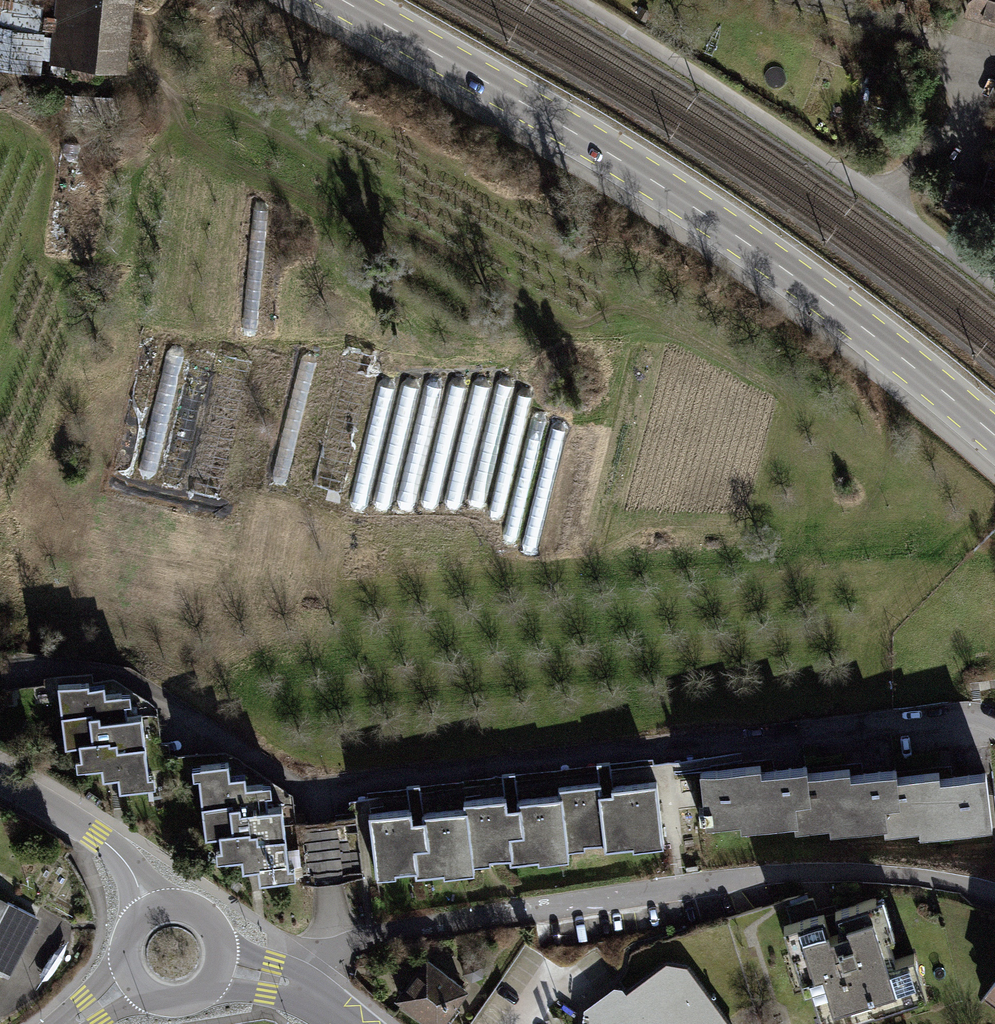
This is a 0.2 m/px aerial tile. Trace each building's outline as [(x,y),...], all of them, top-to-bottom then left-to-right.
[(44,0),(19,0),(19,1),(16,0),(0,0),(0,71),(41,77),(45,36),(40,34),(44,0)] [(56,18),(46,17),(44,31),(54,32),(50,65),(74,70),(72,79),(94,83),(96,74),(129,75),(138,0),(58,0),(56,18)] [(963,19),(994,27),(994,0),(968,0),(963,19)] [(88,680),(56,683),(64,748),(78,746),(79,756),(74,756),(75,769),(100,766),(102,778),(117,776),(119,790),(156,785),(155,774),(148,775),(141,714),(127,716),(126,703),(131,702),(129,692),(105,695),(103,683),(88,685),(88,680)] [(193,778),(197,778),(205,839),(218,837),(219,846),(214,847),(216,860),(241,857),(242,869),(258,867),(259,881),(297,876),(295,865),(289,865),(281,805),(268,807),(266,793),(271,793),(270,783),(245,786),(243,774),(229,776),(227,762),(192,767),(193,778)] [(702,771),(709,825),(743,821),(744,827),(798,821),(799,827),(832,823),(833,831),(887,825),(888,832),(922,828),(923,835),(994,826),(994,789),(993,770),(945,776),(944,770),(902,775),(901,768),(856,774),(855,766),(812,772),(811,765),(765,770),(764,763),(702,771)] [(369,814),(377,877),(398,875),(398,872),(415,870),(416,876),(443,873),(443,876),(477,872),(476,863),(493,861),(493,858),(510,856),(511,862),(538,859),(539,862),(571,858),(570,850),(587,848),(586,844),(606,842),(606,848),(634,845),(634,847),(665,844),(658,782),(614,787),(614,792),(603,793),(602,783),(560,788),(561,795),(518,801),(519,805),(508,806),(507,796),(464,801),(465,808),(423,814),(423,818),(414,819),(412,808),(369,814)] [(356,817),(295,824),(302,885),(363,878),(356,817)] [(784,928),(805,992),(814,989),(825,1023),(840,1023),(931,995),(918,954),(898,961),(890,936),(899,933),(887,895),(837,911),(844,933),(835,935),(828,914),(784,928)] [(0,898),(0,974),(9,979),(40,918),(0,898)] [(427,955),(394,998),(429,1023),(443,1023),(471,988),(427,955)] [(688,967),(667,963),(627,993),(623,988),(615,986),(585,1008),(582,1023),(730,1023),(688,967)]
